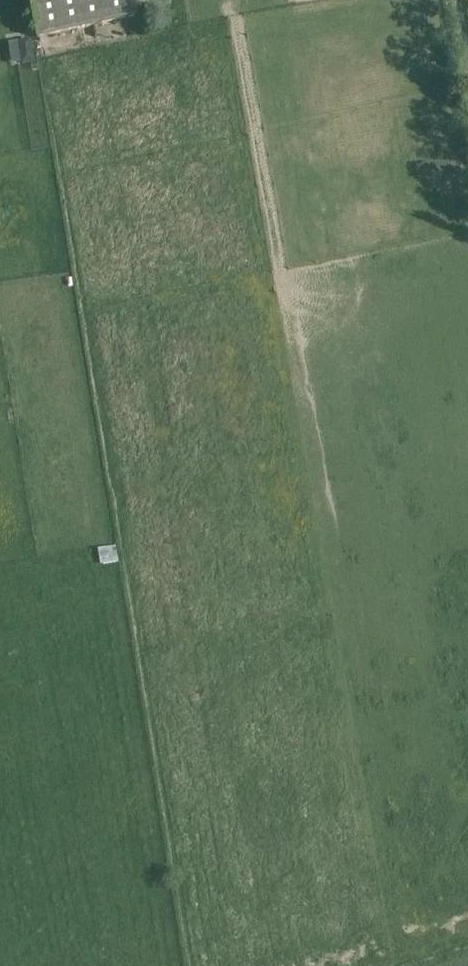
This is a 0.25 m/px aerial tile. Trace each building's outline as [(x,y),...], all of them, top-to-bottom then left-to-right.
[(135,15),(132,0),(30,0),(38,35),(135,15)] [(31,39),(17,41),(22,63),(22,64),(35,61),(31,39)]
